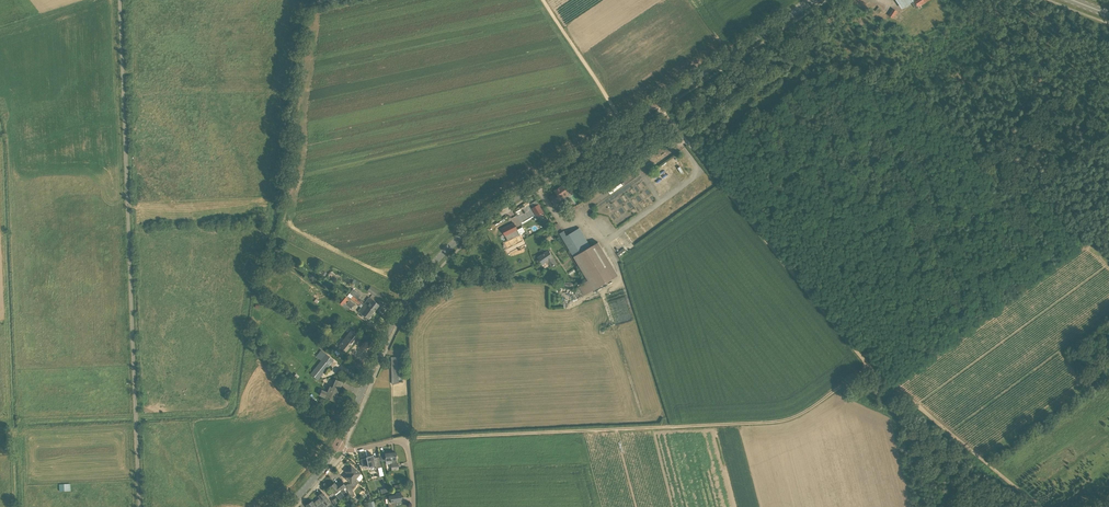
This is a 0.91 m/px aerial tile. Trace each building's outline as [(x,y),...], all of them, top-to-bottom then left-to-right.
[(897,3),(902,9),(914,1),(913,0),(896,0),(897,3)] [(914,1),(915,1),(918,7),(920,9),(922,7),(921,5),(927,1),(929,0),(915,0),(914,1)] [(563,186),(554,191),(556,194),(553,196),(557,202),(569,195),(563,186)] [(534,208),(532,208),(537,217),(544,213),(539,204),(539,205),(534,208)] [(520,234),(519,234),(517,230),(517,229),(514,223),(506,227),(510,234),(514,231),(517,236),(509,240),(510,241),(505,244),(507,249),(513,246),(523,241),(520,234)] [(559,233),(563,229),(559,225),(555,228),(559,233)] [(598,242),(591,246),(580,227),(567,235),(564,231),(560,233),(574,256),(589,280),(579,287),(584,296),(618,275),(598,242)] [(620,257),(627,251),(625,248),(617,253),(620,257)] [(552,258),(553,257),(549,250),(538,257),(543,264),(548,260),(552,267),(556,264),(552,258)] [(370,287),(368,290),(375,295),(378,292),(370,287)] [(350,293),(353,295),(358,298),(361,294),(353,288),(350,293)] [(361,302),(360,302),(361,300),(359,299),(358,300),(357,299),(353,295),(351,298),(359,304),(361,302)] [(346,297),(343,301),(344,302),(342,305),(348,310),(350,308),(351,308),(354,305),(346,297)] [(375,311),(380,305),(370,297),(365,303),(368,305),(375,311)] [(368,305),(365,303),(359,311),(369,319),(375,311),(368,305)] [(333,321),(328,317),(323,324),(328,328),(333,321)] [(346,352),(359,335),(352,330),(339,345),(346,352)] [(334,360),(322,350),(317,357),(321,360),(310,374),(318,380),(324,373),(334,360)] [(342,382),(336,379),(333,387),(331,386),(328,392),(322,389),(319,395),(332,400),(336,392),(337,393),(342,382)] [(396,452),(385,453),(386,464),(391,464),(392,470),(398,469),(398,463),(397,463),(396,452)] [(380,457),(374,458),(374,456),(361,459),(362,466),(368,465),(368,467),(375,466),(376,469),(383,467),(380,457)] [(360,481),(356,478),(360,473),(351,465),(348,469),(350,471),(344,477),(351,482),(349,484),(349,483),(345,485),(342,479),(342,480),(341,480),(345,487),(346,487),(350,496),(354,494),(352,490),(360,481)] [(345,487),(341,480),(336,484),(335,482),(329,487),(332,491),(328,493),(331,497),(334,494),(335,494),(340,500),(345,496),(348,494),(344,489),(345,487)] [(401,492),(396,493),(396,494),(389,495),(390,498),(388,498),(389,506),(393,506),(394,506),(396,506),(396,502),(401,501),(401,499),(402,499),(401,492)] [(322,493),(318,496),(320,497),(314,502),(317,506),(334,506),(322,493)]
